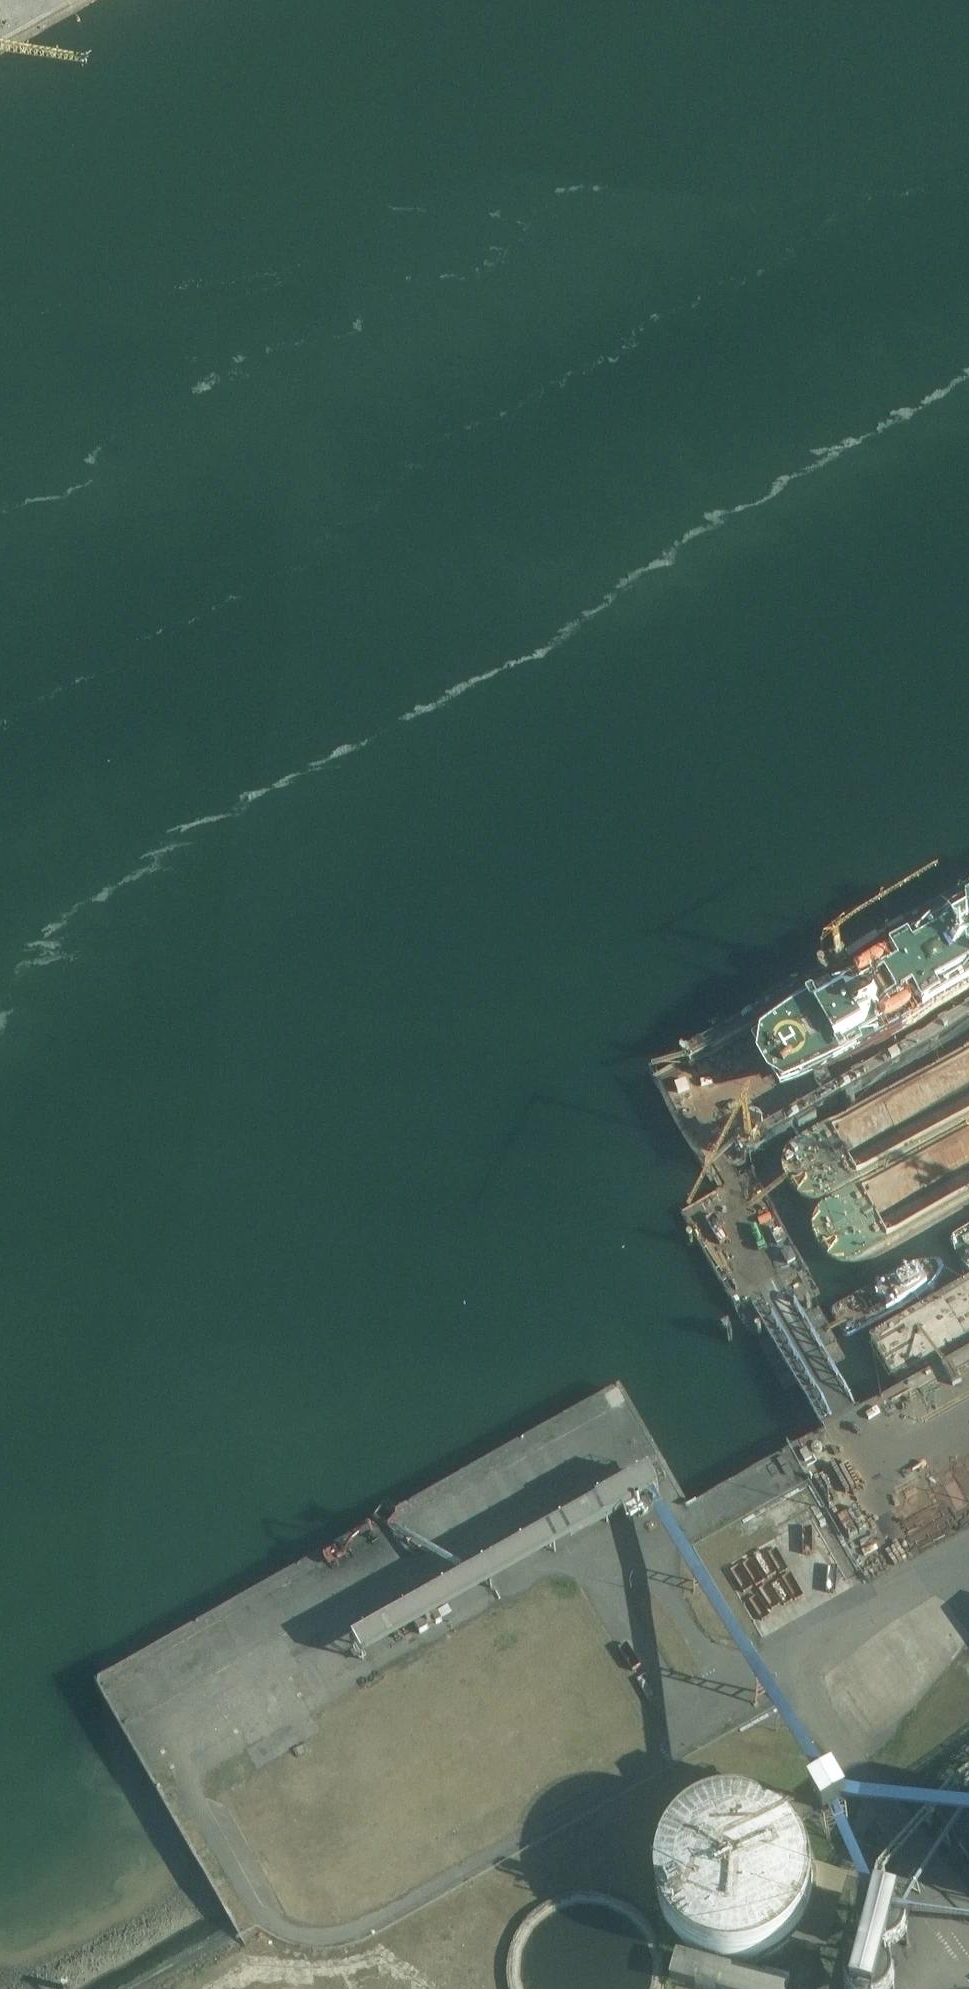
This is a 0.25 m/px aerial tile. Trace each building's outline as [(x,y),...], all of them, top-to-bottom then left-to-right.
[(968,1020),(968,875),(814,964),(643,1062),(708,1171),(718,1165),(733,1157),(968,1020)] [(588,1523),(667,1480),(657,1462),(578,1504),(588,1523)] [(763,1636),(853,1585),(811,1512),(722,1562),(763,1636)] [(459,1578),(386,1614),(394,1630),(450,1602),(444,1591),(461,1583),(459,1578)] [(293,1672),(167,1735),(176,1752),(301,1689),(293,1672)] [(968,1860),(968,1826),(947,1795),(930,1807),(968,1860)] [(807,1895),(809,1881),(807,1867),(804,1854),(797,1840),(788,1829),(778,1820),(772,1817),(764,1812),(749,1807),(735,1806),(721,1807),(707,1811),(693,1818),(681,1827),(673,1837),(668,1843),(665,1850),(661,1863),(659,1871),(658,1878),(659,1886),(660,1894),(663,1908),(670,1921),(679,1932),(688,1941),(702,1949),(712,1953),(718,1955),(731,1956),(740,1956),(747,1955),(759,1952),(765,1949),(775,1944),(781,1940),(787,1934),(796,1923),(800,1916),(803,1909),(807,1895)] [(660,1965),(659,1955),(658,1949),(654,1936),(647,1922),(638,1911),(625,1900),(615,1894),(601,1889),(586,1887),(578,1887),(570,1888),(555,1891),(549,1894),(539,1899),(528,1908),(519,1918),(516,1923),(511,1932),(506,1946),(504,1954),(504,1962),(505,1977),(508,1988),(656,1988),(658,1981),(659,1973),(660,1965)] [(788,1988),(676,1956),(668,1985),(681,1988),(788,1988)]
